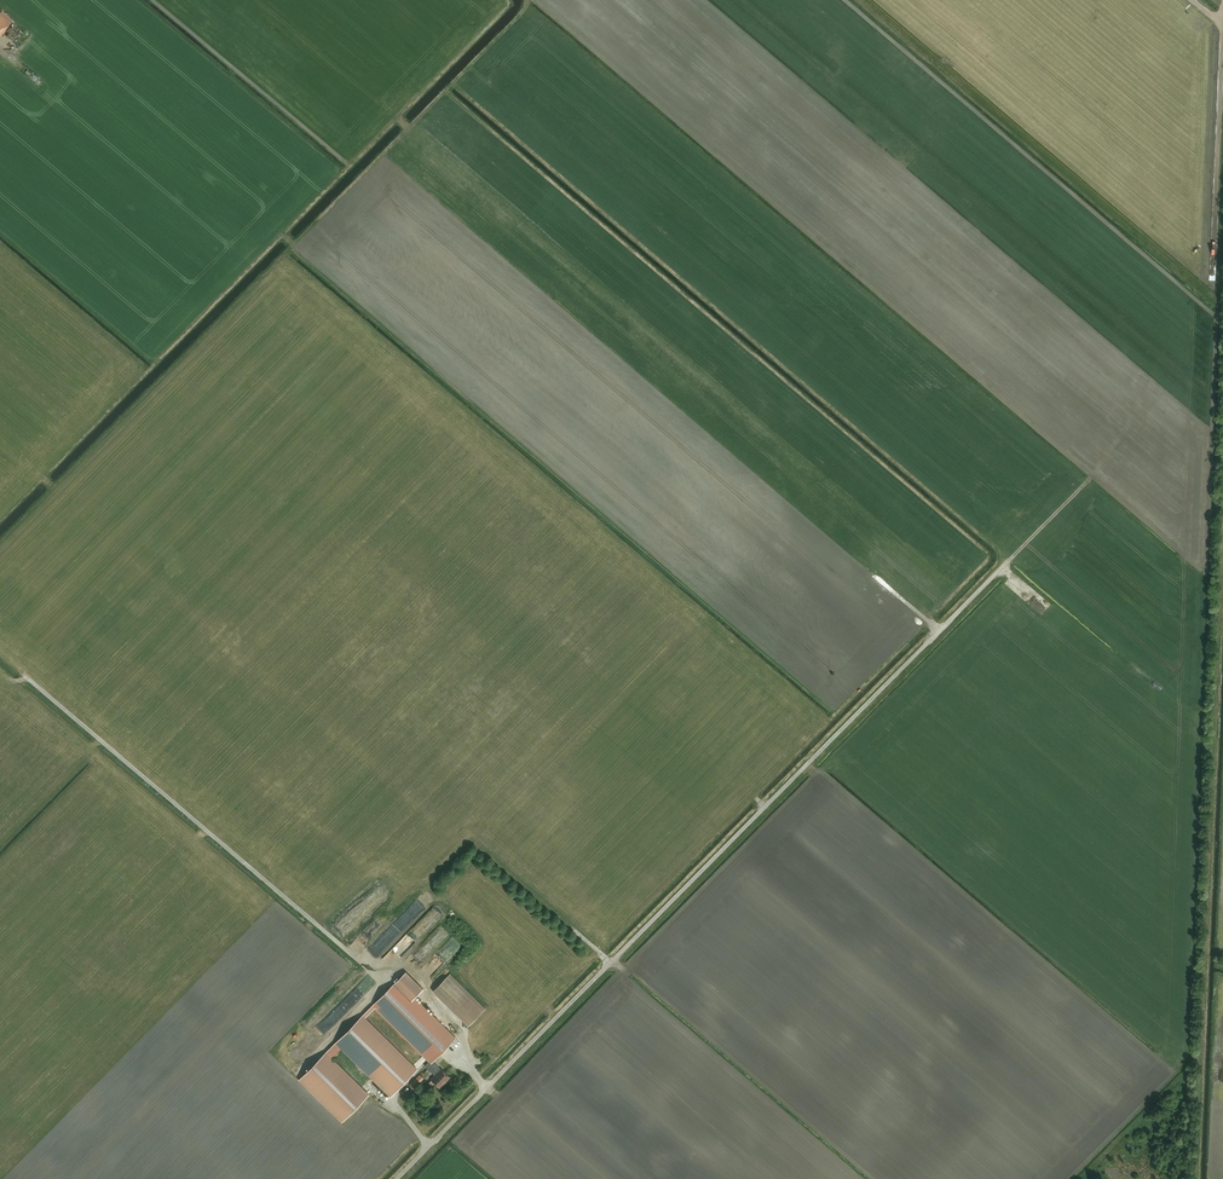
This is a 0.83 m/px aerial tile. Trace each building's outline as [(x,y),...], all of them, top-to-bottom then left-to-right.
[(11,22),(0,12),(0,35),(11,22)] [(403,957),(429,930),(426,927),(422,931),(416,926),(402,940),(405,943),(397,951),(403,957)] [(485,1008),(450,973),(433,990),(468,1025),(485,1008)] [(415,998),(397,981),(374,1005),(430,1061),(425,1066),(436,1076),(432,1079),(440,1087),(450,1077),(433,1061),(455,1039),(415,998)] [(417,1070),(363,1016),(335,1044),(390,1098),(417,1070)] [(369,1095),(326,1053),(299,1081),(342,1123),(369,1095)] [(411,1084),(415,1088),(426,1078),(422,1073),(411,1084)]
